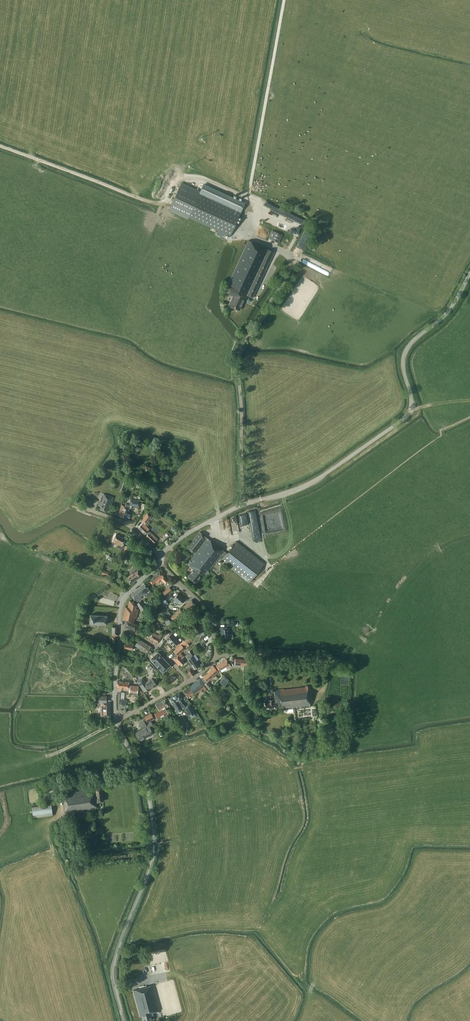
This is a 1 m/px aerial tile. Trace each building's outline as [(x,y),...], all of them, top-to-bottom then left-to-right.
[(180,183),(168,209),(188,218),(188,217),(199,193),(200,192),(180,183)] [(200,192),(199,193),(241,212),(245,203),(203,184),(200,192)] [(199,193),(188,217),(218,231),(223,233),(230,236),(241,212),(199,193)] [(272,230),(269,238),(270,239),(278,243),(282,235),(272,230)] [(247,295),(253,298),(274,252),(249,240),(228,284),(230,284),(227,292),(233,295),(230,301),(231,301),(229,305),(231,306),(230,307),(237,310),(237,309),(239,309),(243,300),(244,301),(247,295)] [(109,502),(112,503),(113,498),(102,494),(99,506),(98,509),(106,511),(109,502)] [(92,500),(85,497),(83,502),(90,505),(92,500)] [(130,508),(131,506),(139,507),(139,501),(131,499),(130,504),(125,503),(124,505),(121,504),(118,515),(126,518),(126,516),(129,517),(130,514),(127,513),(129,508),(130,508)] [(146,514),(142,520),(144,522),(145,523),(146,523),(150,517),(146,514)] [(144,524),(145,523),(144,522),(138,528),(144,534),(145,533),(147,535),(146,536),(153,543),(157,538),(150,532),(144,526),(145,525),(144,524)] [(227,553),(200,532),(187,548),(194,553),(205,539),(206,540),(187,564),(193,568),(192,570),(192,571),(190,573),(191,573),(188,576),(195,582),(201,575),(202,575),(204,573),(206,574),(219,557),(222,559),(222,560),(249,582),(264,563),(237,541),(227,553)] [(124,557),(129,548),(128,547),(123,545),(125,539),(116,534),(112,542),(118,545),(117,547),(121,549),(122,547),(124,549),(121,555),(124,557)] [(130,584),(141,575),(137,570),(142,566),(139,562),(130,569),(133,573),(126,578),(130,584)] [(163,576),(159,571),(149,580),(154,586),(161,579),(165,583),(168,580),(163,576)] [(144,594),(146,596),(149,594),(147,593),(150,590),(144,583),(134,591),(134,592),(131,595),(137,602),(142,598),(141,597),(144,594)] [(162,592),(166,596),(172,591),(169,587),(162,592)] [(184,599),(178,593),(173,598),(172,597),(172,596),(170,593),(166,598),(168,600),(170,598),(173,601),(175,600),(180,604),(184,599)] [(163,607),(168,603),(165,598),(160,602),(163,607)] [(136,604),(141,610),(146,607),(141,600),(136,604)] [(195,604),(191,600),(184,606),(187,610),(190,607),(193,610),(189,614),(193,618),(201,611),(197,606),(195,608),(193,605),(195,604)] [(125,606),(122,619),(126,621),(124,625),(135,631),(138,625),(134,623),(135,617),(137,617),(139,609),(136,608),(137,605),(134,602),(130,601),(129,607),(125,606)] [(171,616),(174,620),(183,613),(180,609),(171,616)] [(89,623),(107,624),(107,616),(90,615),(89,623)] [(183,627),(179,621),(174,624),(179,630),(183,627)] [(233,638),(232,635),(232,634),(229,634),(228,626),(234,626),(234,622),(225,622),(226,627),(220,628),(221,638),(229,637),(230,638),(233,638)] [(166,638),(173,646),(178,642),(172,634),(174,632),(172,629),(168,633),(170,635),(166,638)] [(150,639),(158,643),(161,636),(153,632),(150,639)] [(151,646),(139,639),(135,645),(147,653),(151,646)] [(183,660),(184,659),(179,654),(184,649),(180,644),(173,651),(177,655),(173,659),(178,664),(179,663),(181,665),(184,662),(183,660)] [(150,659),(162,672),(170,665),(158,652),(150,659)] [(195,661),(192,656),(193,656),(190,652),(185,656),(187,659),(191,664),(185,668),(190,677),(195,674),(193,670),(199,666),(196,660),(195,661)] [(230,665),(226,659),(216,665),(219,670),(226,666),(226,667),(230,665)] [(237,664),(249,667),(250,661),(238,659),(237,664)] [(218,671),(213,665),(209,669),(211,670),(203,677),(208,681),(211,678),(212,678),(218,671)] [(219,681),(224,686),(228,681),(224,676),(219,681)] [(146,682),(143,677),(136,681),(144,691),(147,689),(148,691),(157,685),(152,678),(146,682)] [(188,698),(206,687),(205,686),(201,678),(183,691),(188,698)] [(117,680),(117,687),(128,689),(128,687),(130,687),(129,692),(137,693),(138,686),(129,684),(129,682),(117,680)] [(310,706),(307,686),(274,690),(275,702),(273,702),(273,699),(268,700),(269,703),(265,703),(266,710),(283,708),(283,710),(310,706)] [(182,702),(181,700),(180,699),(181,697),(179,693),(175,696),(174,696),(169,699),(171,703),(172,703),(172,702),(176,710),(175,710),(176,713),(181,710),(180,709),(180,708),(181,707),(184,705),(184,703),(183,704),(182,704),(182,703),(182,702)] [(107,696),(98,696),(98,702),(98,706),(101,706),(101,708),(100,708),(100,716),(110,716),(110,702),(107,702),(107,696)] [(168,706),(164,699),(155,704),(159,711),(154,713),(157,719),(168,713),(165,708),(168,706)] [(194,713),(190,704),(185,707),(189,716),(194,713)] [(151,713),(145,716),(146,718),(148,721),(153,718),(152,715),(151,713)] [(142,737),(145,736),(146,738),(153,734),(150,728),(153,726),(151,721),(146,723),(144,721),(139,723),(142,729),(135,733),(138,739),(139,739),(140,740),(141,740),(142,740),(143,739),(143,738),(142,737)] [(97,802),(103,801),(101,786),(95,786),(95,789),(94,789),(94,787),(62,792),(64,813),(92,810),(92,808),(98,807),(97,802)] [(53,815),(51,804),(32,806),(33,817),(53,815)] [(134,993),(140,1016),(142,1015),(143,1020),(153,1020),(152,1019),(154,1019),(152,1013),(160,1011),(153,985),(133,990),(134,993)]
